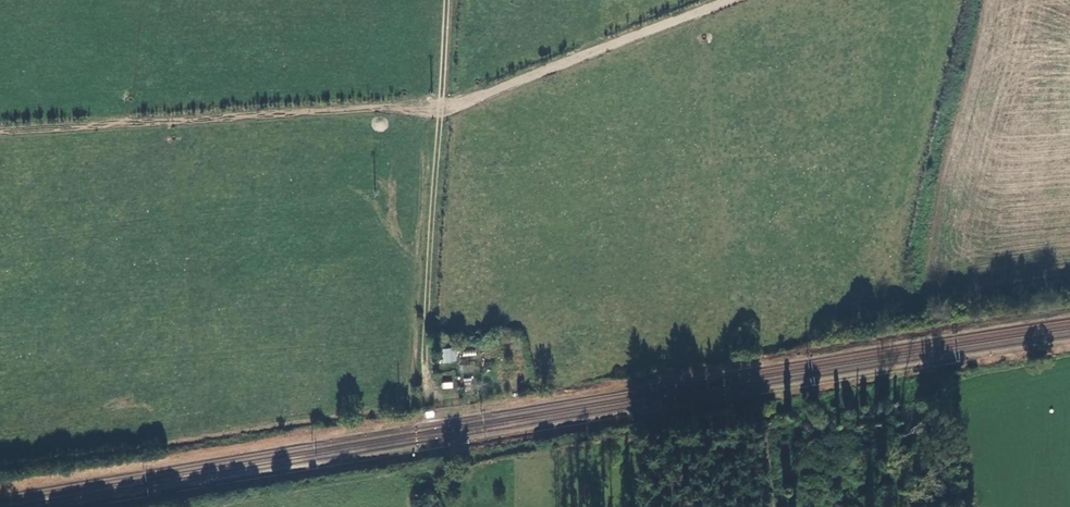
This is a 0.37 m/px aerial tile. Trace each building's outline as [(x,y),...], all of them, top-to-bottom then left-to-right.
[(456,363),(456,349),(442,349),(442,363),(456,363)]
